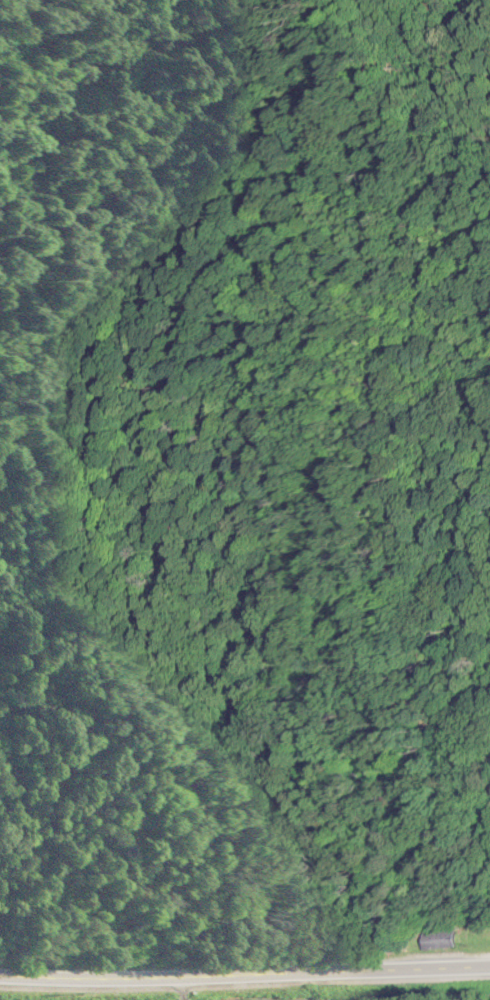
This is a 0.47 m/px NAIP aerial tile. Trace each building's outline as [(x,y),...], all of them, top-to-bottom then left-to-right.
[(420,935),(420,949),(453,949),(453,935),(420,935)]
